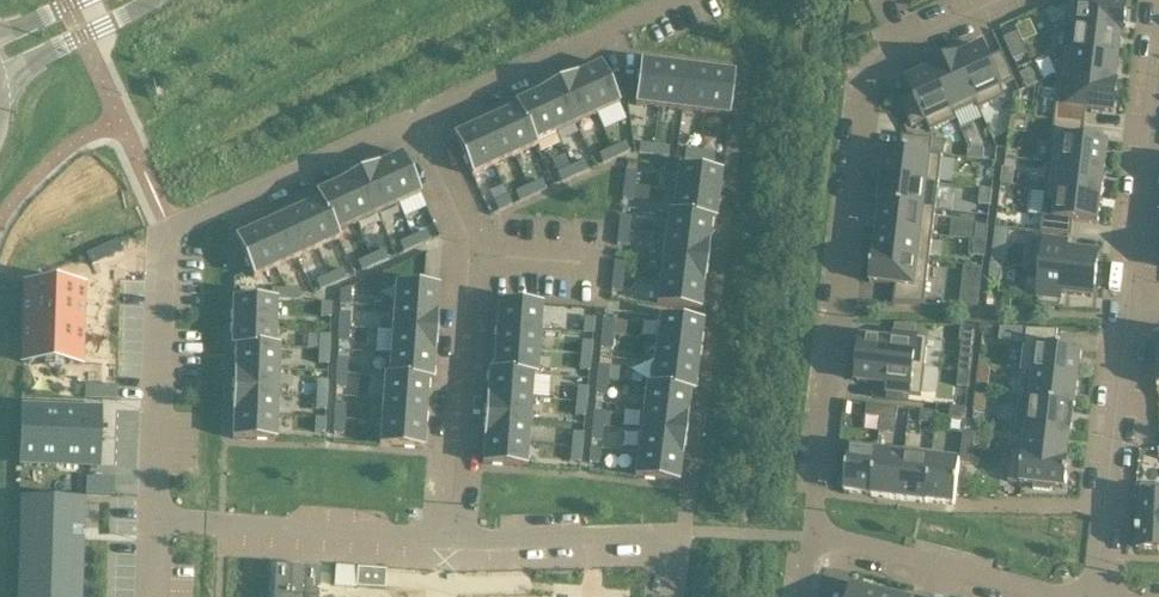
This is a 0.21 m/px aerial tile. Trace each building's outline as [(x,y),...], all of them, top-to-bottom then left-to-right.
[(1121,34),(1123,34),(1127,5),(1113,3),(1113,0),(1095,0),(1095,1),(1088,0),(1069,0),(1065,27),(1071,28),(1071,27),(1121,32),(1121,34)] [(1068,52),(1118,58),(1121,34),(1121,32),(1071,27),(1071,28),(1068,51),(1068,52)] [(1004,39),(1009,50),(1023,43),(1018,32),(1004,39)] [(1028,54),(1023,43),(1009,50),(1014,60),(1028,54)] [(977,104),(976,104),(979,109),(1006,97),(1001,87),(1015,80),(1002,52),(988,59),(983,46),(958,58),(956,58),(977,104)] [(1115,84),(1115,83),(1118,58),(1068,52),(1068,51),(1062,50),(1059,77),(1115,84)] [(931,68),(932,69),(933,69),(954,115),(955,114),(976,104),(977,104),(956,58),(958,58),(957,56),(931,68)] [(659,109),(664,64),(640,61),(635,106),(659,109)] [(618,105),(600,64),(578,74),(596,115),(618,105)] [(687,67),(664,64),(659,109),(681,111),(687,67)] [(687,67),(681,111),(704,114),(709,70),(687,67)] [(932,69),(907,81),(913,93),(899,99),(911,127),(925,121),(930,131),(957,119),(955,114),(954,115),(933,69),(932,69)] [(728,117),(734,73),(709,70),(704,114),(728,117)] [(1037,84),(1031,70),(1020,75),(1027,89),(1037,84)] [(596,115),(578,74),(557,83),(575,124),(596,115)] [(1115,84),(1059,77),(1054,120),(1085,124),(1087,109),(1113,112),(1117,83),(1115,83),(1115,84)] [(575,124),(557,83),(536,93),(554,134),(575,124)] [(514,103),(516,107),(517,106),(534,143),(535,143),(554,134),(536,93),(514,103)] [(517,106),(516,107),(496,116),(514,156),(537,146),(535,143),(534,143),(517,106)] [(494,166),(514,156),(496,116),(475,125),(494,166)] [(1085,124),(1054,120),(1049,163),(1104,170),(1108,142),(1083,139),(1085,124)] [(494,166),(475,125),(453,135),(472,176),(494,166)] [(882,177),(939,184),(942,156),(931,154),(933,139),(902,135),(900,151),(885,149),(882,177)] [(612,149),(616,158),(629,152),(625,143),(612,149)] [(639,154),(653,156),(654,146),(640,144),(639,154)] [(654,146),(653,156),(667,157),(668,148),(654,146)] [(968,147),(967,159),(983,160),(984,149),(968,147)] [(612,149),(599,155),(603,164),(616,158),(612,149)] [(698,161),(699,151),(685,150),(684,159),(698,161)] [(713,153),(699,151),(698,161),(712,163),(713,153)] [(401,154),(379,164),(398,205),(404,218),(425,208),(419,195),(420,195),(401,154)] [(583,162),(570,168),(574,177),(587,171),(583,162)] [(1101,196),(1104,170),(1049,163),(1046,189),(1101,196)] [(358,174),(377,214),(398,205),(379,164),(358,174)] [(718,197),(721,172),(677,167),(674,191),(718,197)] [(561,183),(574,177),(570,168),(557,174),(561,183)] [(1002,168),(1001,183),(1012,185),(1014,169),(1002,168)] [(626,171),(624,185),(634,186),(636,172),(626,171)] [(337,183),(356,224),(377,214),(358,174),(337,183)] [(936,209),(939,184),(882,177),(879,204),(880,204),(880,203),(936,209)] [(541,181),(528,187),(532,196),(545,190),(541,181)] [(356,224),(337,183),(316,193),(318,199),(320,199),(335,233),(336,233),(356,224)] [(632,200),(634,186),(624,185),(623,199),(632,200)] [(532,196),(528,187),(515,193),(519,202),(532,196)] [(990,206),(992,190),(980,189),(979,204),(990,206)] [(1098,224),(1101,196),(1046,189),(1041,233),(1071,236),(1073,221),(1098,224)] [(718,197),(674,191),(671,212),(671,213),(711,218),(711,220),(715,220),(718,197)] [(507,196),(494,202),(498,211),(511,205),(507,196)] [(318,199),(299,208),(317,249),(339,239),(336,233),(335,233),(320,199),(318,199)] [(877,228),(933,235),(936,209),(880,203),(880,204),(877,228)] [(296,259),(317,249),(299,208),(278,218),(296,259)] [(664,236),(708,242),(711,220),(711,218),(671,213),(671,212),(667,212),(664,236)] [(630,217),(620,216),(619,230),(628,232),(630,217)] [(278,218),(257,227),(275,268),(296,259),(278,218)] [(975,223),(963,222),(961,238),(973,240),(975,223)] [(975,240),(986,242),(988,226),(976,225),(975,240)] [(253,278),(275,268),(257,227),(235,237),(253,278)] [(995,227),(993,241),(1008,243),(1009,228),(995,227)] [(933,235),(877,228),(874,253),(874,254),(929,261),(933,235)] [(627,246),(628,232),(619,230),(617,245),(627,246)] [(426,232),(413,238),(417,246),(430,240),(426,232)] [(661,259),(705,264),(708,242),(664,236),(661,259)] [(404,252),(417,246),(413,238),(400,244),(404,252)] [(1041,269),(1095,275),(1098,254),(1067,250),(1067,243),(1034,239),(1030,269),(1041,270),(1041,269)] [(986,242),(975,240),(973,256),(984,257),(986,242)] [(384,251),(371,257),(375,265),(388,259),(384,251)] [(924,305),(929,261),(874,254),(874,253),(873,253),(869,282),(895,285),(893,304),(924,305)] [(362,271),(375,265),(371,257),(358,263),(362,271)] [(705,264),(661,259),(658,282),(703,287),(705,264)] [(613,276),(623,277),(624,263),(615,262),(613,276)] [(991,263),(989,278),(1001,280),(1003,264),(991,263)] [(978,306),(982,268),(965,266),(960,304),(978,306)] [(1037,305),(1060,308),(1062,293),(1093,297),(1095,275),(1041,269),(1041,270),(1037,305)] [(342,270),(329,276),(333,284),(346,278),(342,270)] [(320,290),(333,284),(329,276),(316,282),(320,290)] [(623,277),(613,276),(611,290),(621,292),(623,277)] [(655,305),(700,311),(703,287),(658,282),(655,305)] [(24,283),(22,363),(81,365),(84,285),(24,283)] [(437,311),(439,287),(394,284),(393,308),(437,311)] [(271,290),(271,299),(285,300),(286,290),(271,290)] [(300,291),(286,290),(285,300),(300,300),(300,291)] [(350,291),(341,290),(340,305),(350,305),(350,291)] [(231,323),(276,324),(277,301),(232,299),(231,323)] [(496,326),(540,329),(542,305),(497,302),(497,303),(496,326)] [(331,303),(321,303),(320,317),(330,317),(331,303)] [(391,331),(436,334),(437,311),(393,308),(391,331)] [(339,313),(339,328),(348,328),(349,314),(339,313)] [(703,322),(658,317),(655,341),(700,346),(703,322)] [(592,333),(594,319),(584,318),(583,332),(592,333)] [(603,320),(601,335),(611,335),(613,321),(603,320)] [(275,348),(275,346),(276,324),(231,323),(230,347),(235,348),(235,346),(275,348)] [(540,329),(496,326),(494,349),(539,353),(540,329)] [(339,328),(338,342),(348,342),(348,328),(339,328)] [(376,330),(375,353),(434,357),(436,334),(391,331),(376,330)] [(1021,373),(1027,374),(1027,373),(1078,379),(1081,351),(1055,348),(1057,331),(1026,330),(1021,373)] [(319,335),(319,349),(328,350),(329,335),(319,335)] [(600,349),(609,350),(611,335),(601,335),(600,349)] [(862,338),(859,359),(924,367),(928,339),(894,335),(893,342),(862,338)] [(582,341),(581,355),(590,356),(592,342),(582,341)] [(652,363),(697,369),(700,346),(655,341),(652,363)] [(235,346),(235,348),(234,369),(279,371),(280,347),(275,346),(275,348),(235,346)] [(328,364),(328,350),(319,349),(318,364),(328,364)] [(537,376),(539,353),(494,349),(492,371),(492,372),(533,375),(532,376),(537,376)] [(375,353),(373,375),(384,375),(388,375),(388,377),(428,379),(428,381),(432,381),(434,357),(375,353)] [(590,356),(581,355),(579,370),(589,371),(590,356)] [(960,356),(958,371),(970,373),(972,357),(960,356)] [(336,374),(346,374),(347,360),(337,359),(336,374)] [(924,367),(859,359),(856,381),(888,385),(887,392),(921,396),(924,367)] [(697,369),(652,363),(650,385),(650,386),(690,391),(689,392),(694,393),(697,369)] [(597,380),(606,381),(608,367),(598,366),(597,380)] [(976,383),(988,384),(990,369),(978,367),(976,383)] [(233,392),(278,394),(279,371),(234,369),(233,392)] [(488,371),(487,395),(531,398),(532,376),(533,375),(492,372),(492,371),(488,371)] [(958,371),(957,387),(969,388),(970,373),(958,371)] [(1024,400),(1073,406),(1074,405),(1075,405),(1078,379),(1027,373),(1027,374),(1024,399),(1024,400)] [(336,374),(336,388),(346,388),(346,374),(336,374)] [(382,399),(427,402),(428,381),(428,379),(388,377),(388,375),(384,375),(382,399)] [(595,395),(605,396),(606,381),(597,380),(595,395)] [(317,381),(316,395),(326,396),(327,381),(317,381)] [(650,386),(650,385),(645,384),(642,409),(687,415),(689,392),(690,391),(650,386)] [(85,398),(101,399),(101,386),(85,385),(85,398)] [(117,387),(101,386),(101,399),(117,399),(117,387)] [(578,387),(576,401),(586,402),(587,387),(578,387)] [(278,394),(233,392),(232,415),(277,417),(278,394)] [(973,410),(985,411),(987,396),(975,394),(973,410)] [(325,410),(326,396),(316,395),(316,409),(325,410)] [(529,421),(531,398),(487,395),(485,418),(529,421)] [(1070,433),(1073,406),(1024,400),(1024,399),(1018,398),(1015,428),(1020,428),(1020,427),(1070,433)] [(427,402),(382,399),(380,422),(425,425),(427,402)] [(584,416),(586,402),(576,401),(575,415),(584,416)] [(865,416),(881,418),(883,406),(867,404),(865,416)] [(334,405),(334,419),(344,420),(344,405),(334,405)] [(883,406),(881,418),(896,419),(897,408),(883,406)] [(949,418),(965,419),(966,408),(951,406),(949,418)] [(21,407),(19,463),(100,465),(102,409),(21,407)] [(640,432),(684,437),(687,415),(642,409),(640,427),(640,432)] [(920,422),(935,424),(936,412),(921,410),(920,422)] [(592,426),(602,427),(603,413),(594,412),(592,426)] [(232,439),(276,441),(277,417),(232,415),(232,439)] [(315,432),(324,433),(325,418),(315,418),(315,432)] [(529,421),(485,418),(483,441),(528,444),(529,421)] [(343,434),(344,420),(334,419),(333,434),(343,434)] [(423,449),(425,425),(380,422),(379,446),(423,449)] [(592,426),(591,440),(601,441),(602,427),(592,426)] [(1020,428),(1017,453),(1017,454),(1067,460),(1067,459),(1070,433),(1020,427),(1020,428)] [(573,432),(572,447),(581,448),(583,433),(573,432)] [(681,460),(684,437),(640,432),(637,454),(681,460)] [(963,432),(961,447),(973,449),(975,433),(963,432)] [(526,468),(528,444),(483,441),(482,464),(526,468)] [(581,448),(572,447),(570,461),(580,462),(581,448)] [(844,492),(871,495),(872,495),(877,451),(849,447),(847,461),(844,460),(842,478),(845,478),(844,492)] [(960,461),(959,463),(971,464),(973,449),(961,447),(960,461)] [(931,457),(933,458),(933,452),(904,448),(903,454),(904,454),(899,500),(927,503),(927,501),(926,501),(931,457)] [(598,464),(600,450),(590,449),(589,463),(598,464)] [(872,495),(871,495),(871,496),(899,500),(904,454),(903,454),(877,451),(872,495)] [(1068,459),(1067,459),(1067,460),(1017,454),(1017,453),(1012,452),(1008,482),(1033,485),(1033,489),(1051,491),(1051,487),(1065,489),(1068,459)] [(681,460),(637,454),(634,478),(678,483),(681,460)] [(950,460),(933,458),(931,457),(926,501),(927,501),(954,505),(959,463),(960,461),(950,460)] [(85,494),(114,495),(114,479),(86,477),(85,494)] [(1141,486),(1139,530),(1136,530),(1136,536),(1139,536),(1138,549),(1158,550),(1158,487),(1141,486)] [(16,596),(82,596),(84,539),(82,538),(82,529),(84,529),(85,499),(19,497),(16,596)] [(319,570),(275,567),(273,596),(317,596),(319,570)] [(386,570),(357,568),(356,587),(384,589),(386,570)] [(882,594),(853,587),(850,596),(881,596),(882,594)]
